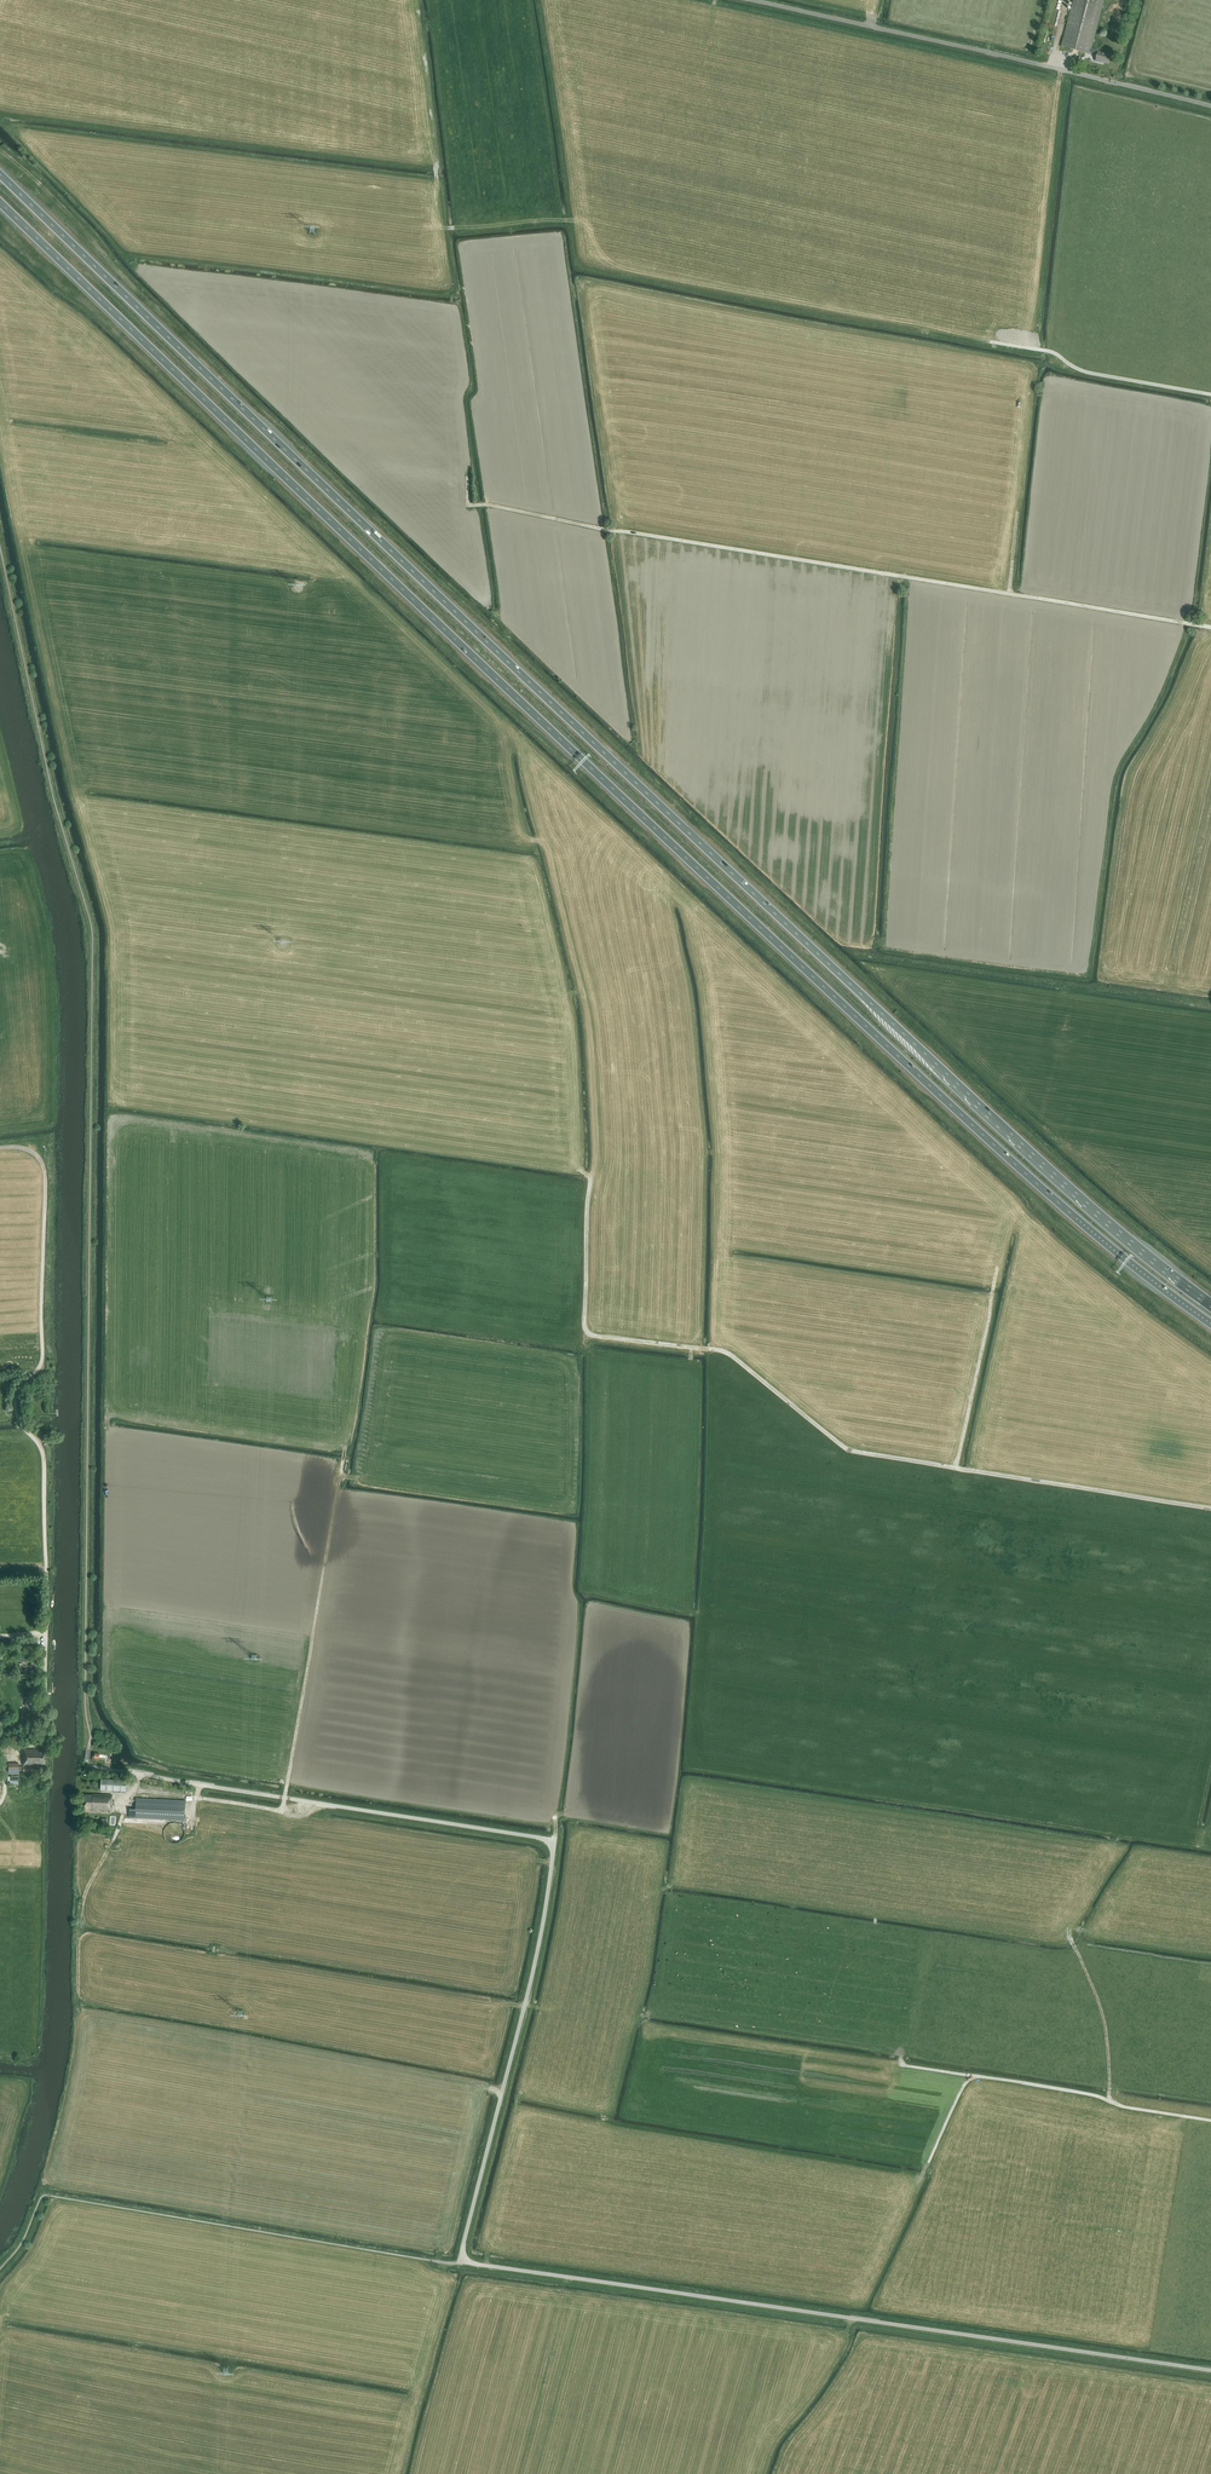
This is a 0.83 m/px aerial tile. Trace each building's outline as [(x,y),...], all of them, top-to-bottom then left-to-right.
[(1104,0),(1074,0),(1062,45),(1061,47),(1090,54),(1090,53),(1097,55),(1096,61),(1101,62),(1108,64),(1111,55),(1099,52),(1099,50),(1092,48),(1104,0)] [(25,1705),(32,1710),(37,1704),(30,1699),(25,1705)] [(45,1764),(45,1751),(40,1751),(40,1750),(24,1750),(24,1755),(23,1755),(23,1766),(37,1766),(37,1767),(41,1767),(41,1764),(45,1764)] [(19,1774),(19,1772),(18,1763),(8,1763),(8,1775),(19,1774)] [(101,1779),(101,1790),(125,1791),(126,1780),(101,1779)] [(112,1811),(112,1806),(112,1799),(112,1795),(92,1794),(92,1795),(85,1795),(84,1808),(92,1809),(92,1810),(112,1811)] [(129,1818),(133,1818),(184,1820),(185,1801),(136,1799),(136,1809),(130,1809),(129,1818)]
